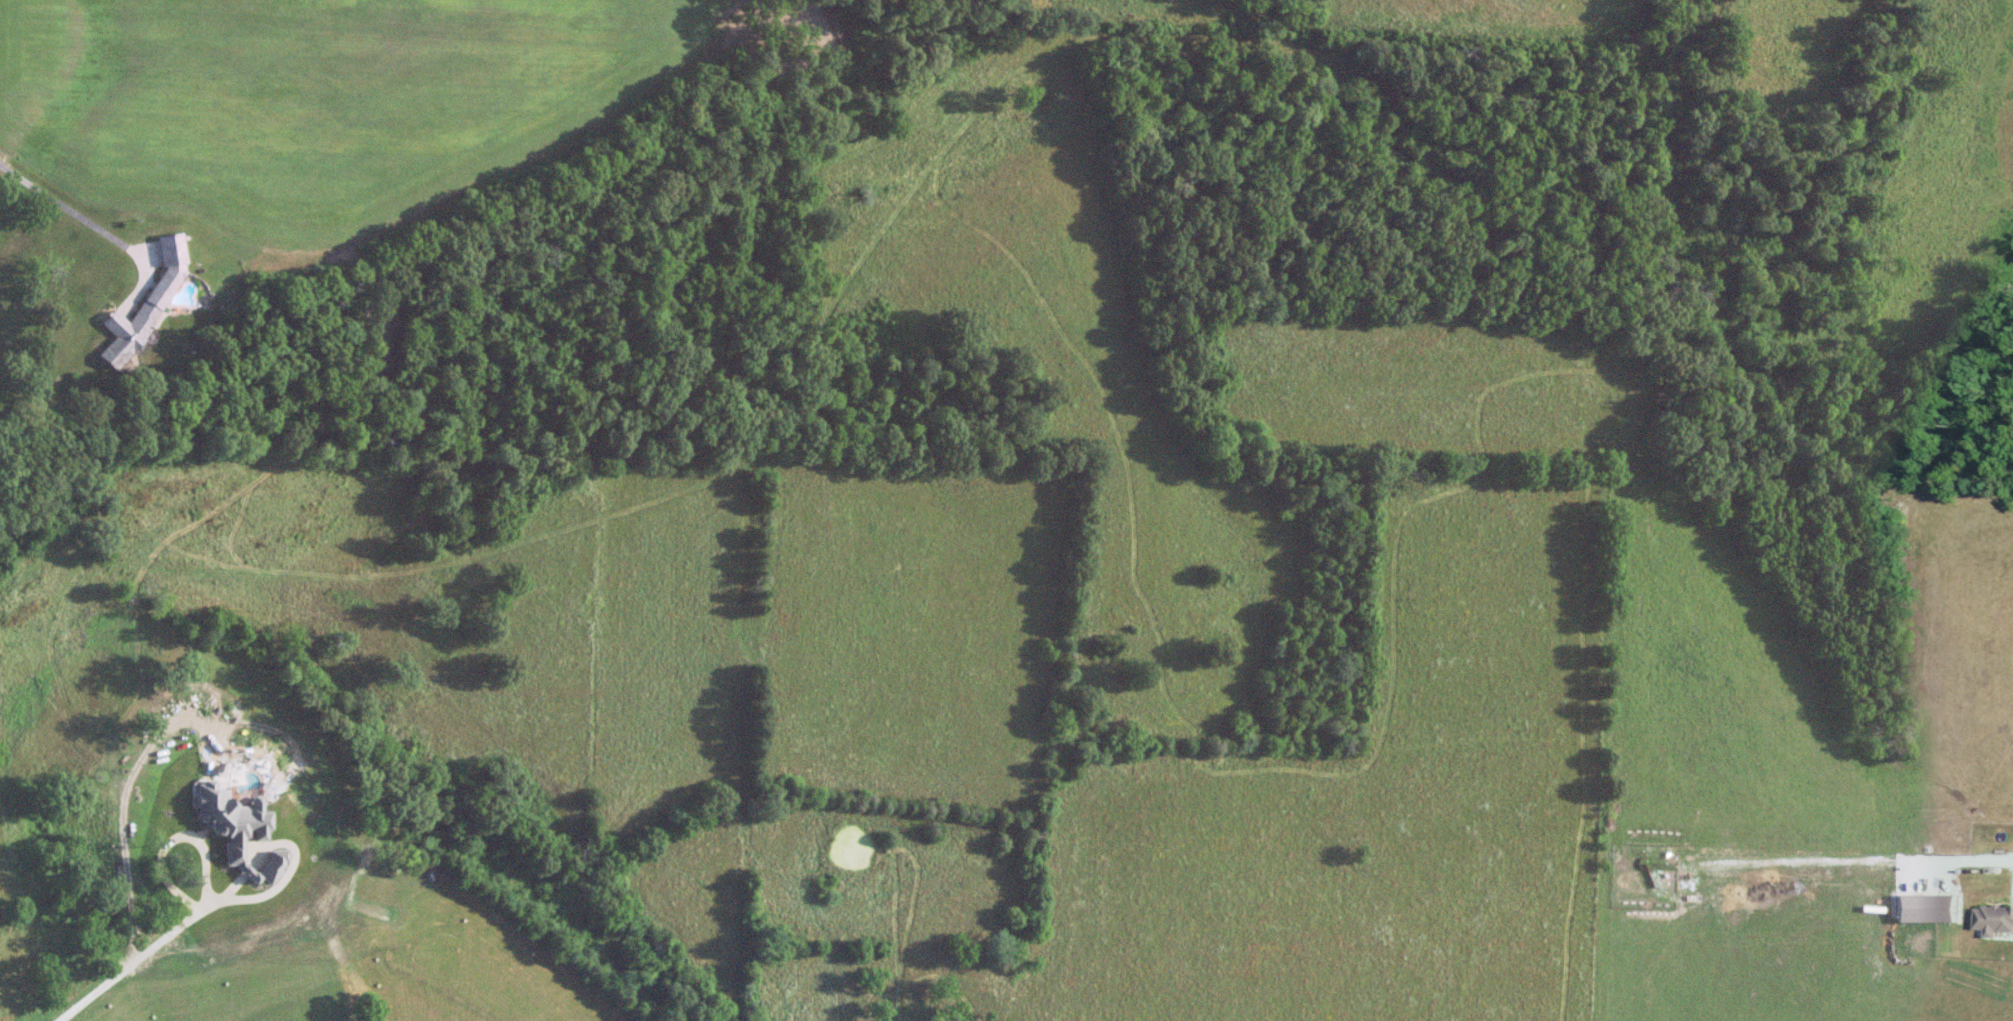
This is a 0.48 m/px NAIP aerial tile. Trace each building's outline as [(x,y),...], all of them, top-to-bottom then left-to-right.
[(162,313),(145,298),(123,321),(111,310),(99,323),(113,336),(94,356),(108,369),(162,313)] [(1976,906),(1975,930),(2012,931),(2012,906),(1976,906)]
